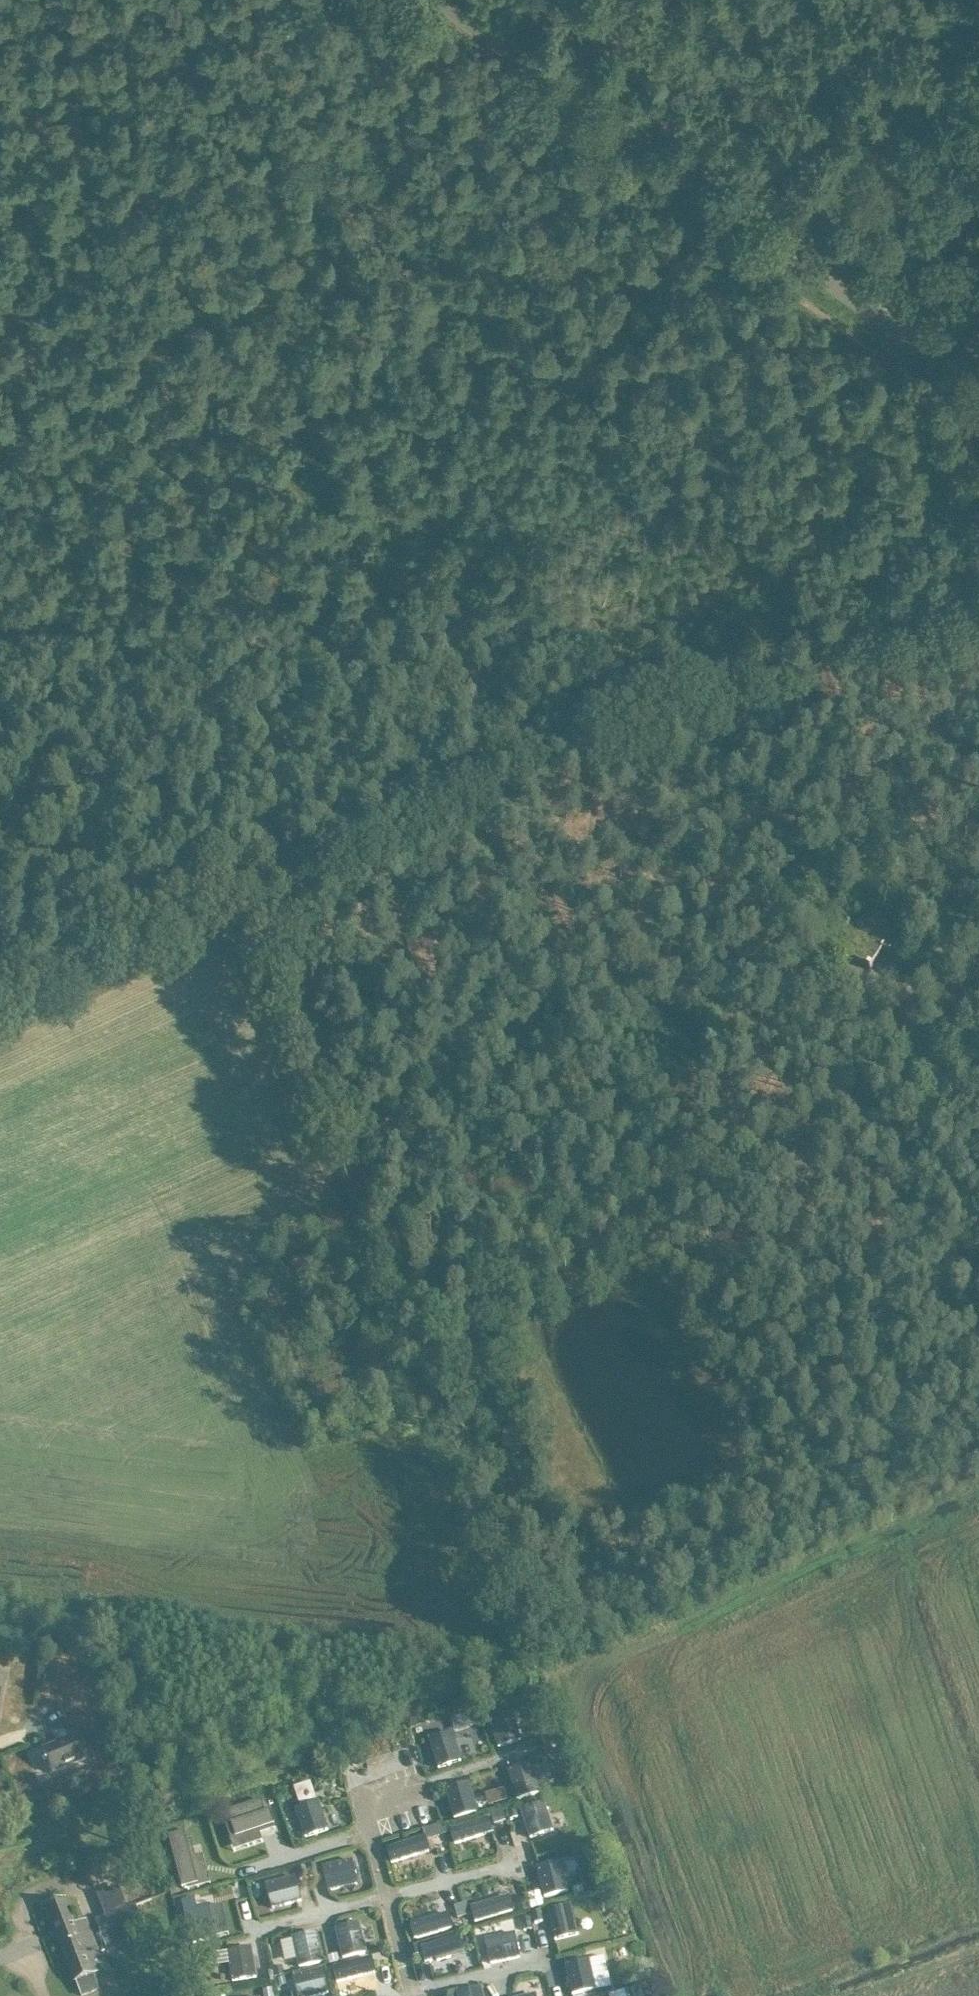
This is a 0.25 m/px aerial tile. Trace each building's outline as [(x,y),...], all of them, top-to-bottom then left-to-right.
[(825,949),(843,960),(842,961),(841,963),(840,965),(840,967),(840,968),(841,970),(841,971),(842,973),(842,974),(844,976),(845,977),(847,978),(848,979),(850,976),(848,975),(846,974),(845,973),(844,971),(844,970),(844,969),(844,967),(844,965),(844,964),(845,962),(846,960),(845,959),(849,953),(867,964),(865,967),(871,970),(875,964),(872,963),(883,945),(889,949),(889,951),(890,951),(891,952),(893,954),(894,955),(894,956),(895,958),(895,959),(895,961),(895,963),(894,964),(893,965),(892,967),(895,968),(897,966),(898,964),(898,963),(898,962),(898,960),(898,959),(898,957),(898,956),(897,954),(895,952),(895,951),(893,950),(889,948),(901,929),(856,900),(825,949)] [(521,1740),(512,1710),(488,1717),(498,1748),(521,1740)] [(461,1761),(452,1731),(429,1738),(438,1768),(461,1761)] [(78,1735),(43,1749),(53,1773),(87,1759),(78,1735)] [(540,1792),(532,1763),(506,1770),(515,1800),(540,1792)] [(285,1782),(292,1806),(317,1798),(309,1774),(285,1782)] [(479,1812),(470,1782),(446,1789),(454,1819),(479,1812)] [(506,1789),(496,1792),(500,1803),(509,1801),(506,1789)] [(261,1801),(230,1811),(234,1823),(238,1836),(274,1825),(270,1812),(265,1813),(261,1801)] [(295,1809),(304,1839),(329,1831),(319,1801),(295,1809)] [(544,1802),(521,1810),(530,1838),(553,1830),(544,1802)] [(504,1810),(492,1814),(495,1824),(507,1820),(504,1810)] [(448,1832),(454,1852),(496,1840),(491,1820),(448,1832)] [(186,1835),(170,1839),(182,1888),(197,1884),(191,1859),(186,1835)] [(387,1846),(388,1849),(392,1863),(431,1852),(426,1835),(387,1846)] [(323,1867),(328,1890),(358,1884),(352,1860),(323,1867)] [(537,1867),(544,1897),(568,1891),(561,1862),(537,1867)] [(266,1885),(272,1908),(301,1901),(295,1877),(266,1885)] [(97,1893),(105,1916),(95,1920),(107,1950),(148,1935),(136,1903),(127,1907),(119,1885),(97,1893)] [(540,1896),(529,1899),(531,1908),(542,1905),(540,1896)] [(509,1897),(479,1905),(472,1907),(476,1923),(483,1921),(483,1922),(514,1913),(509,1897)] [(526,1898),(518,1901),(521,1911),(529,1909),(526,1898)] [(105,1971),(93,1939),(86,1920),(76,1924),(66,1899),(45,1907),(75,1983),(76,1982),(82,1995),(99,1989),(94,1975),(105,1971)] [(196,1899),(182,1902),(191,1942),(215,1937),(208,1908),(198,1911),(196,1899)] [(467,1904),(455,1907),(458,1918),(470,1914),(467,1904)] [(548,1911),(555,1939),(578,1934),(571,1905),(548,1911)] [(449,1913),(410,1924),(415,1941),(454,1930),(449,1913)] [(343,1958),(367,1952),(360,1923),(336,1929),(343,1958)] [(300,1967),(323,1962),(317,1933),(293,1938),(300,1967)] [(486,1940),(491,1963),(520,1957),(515,1933),(486,1940)] [(424,1962),(464,1951),(460,1936),(420,1947),(424,1962)] [(417,1943),(409,1946),(412,1956),(420,1953),(417,1943)] [(228,1951),(233,1981),(256,1977),(251,1947),(228,1951)] [(373,1958),(333,1968),(336,1982),(376,1972),(373,1958)] [(565,1964),(571,1995),(596,1991),(590,1959),(565,1964)] [(282,1966),(273,1968),(274,1976),(275,1976),(284,1974),(282,1966)] [(328,1992),(323,1969),(294,1976),(298,1995),(314,1995),(328,1992)] [(285,1977),(278,1978),(280,1986),(287,1985),(285,1977)] [(458,1995),(483,1995),(481,1988),(458,1994),(458,1995)]
